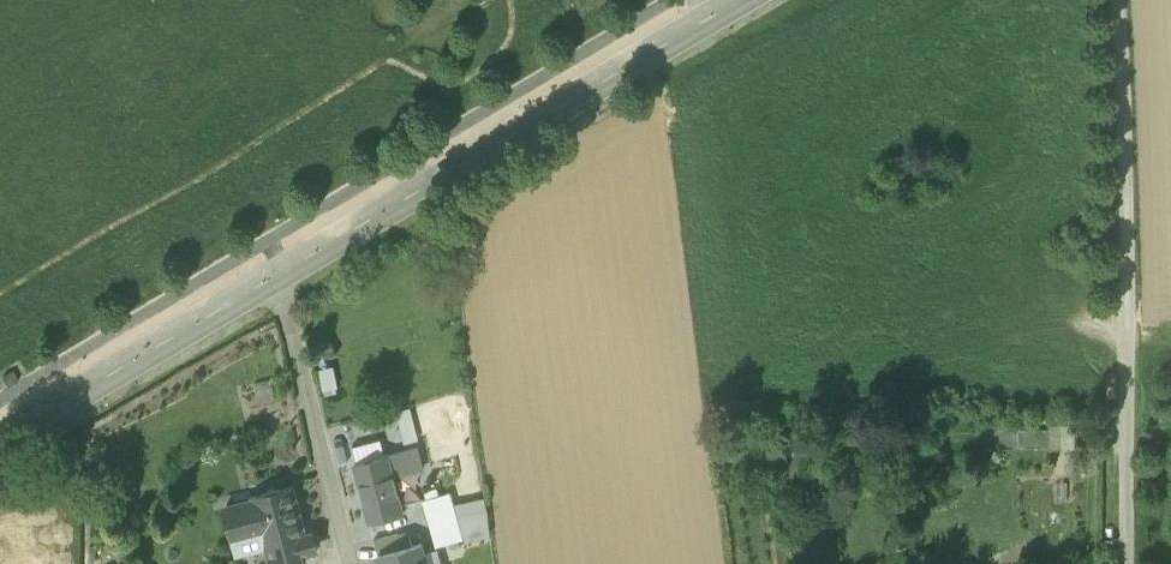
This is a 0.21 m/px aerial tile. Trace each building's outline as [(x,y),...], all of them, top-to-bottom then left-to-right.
[(1011,440),(1049,441),(1049,419),(1012,418),(1011,440)] [(388,457),(393,477),(422,469),(417,449),(388,457)] [(356,465),(371,523),(403,515),(393,477),(388,457),(356,465)] [(253,502),(225,509),(233,540),(261,532),(266,548),(271,563),(303,563),(301,555),(316,551),(312,534),(306,535),(293,486),(252,498),(253,502)] [(438,547),(463,540),(450,494),(438,497),(437,490),(427,493),(429,499),(425,500),(438,547)] [(261,532),(233,540),(237,556),(266,548),(261,532)] [(375,541),(379,556),(413,547),(411,538),(400,540),(399,535),(375,541)] [(381,563),(427,563),(422,545),(413,547),(379,556),(381,563)]
